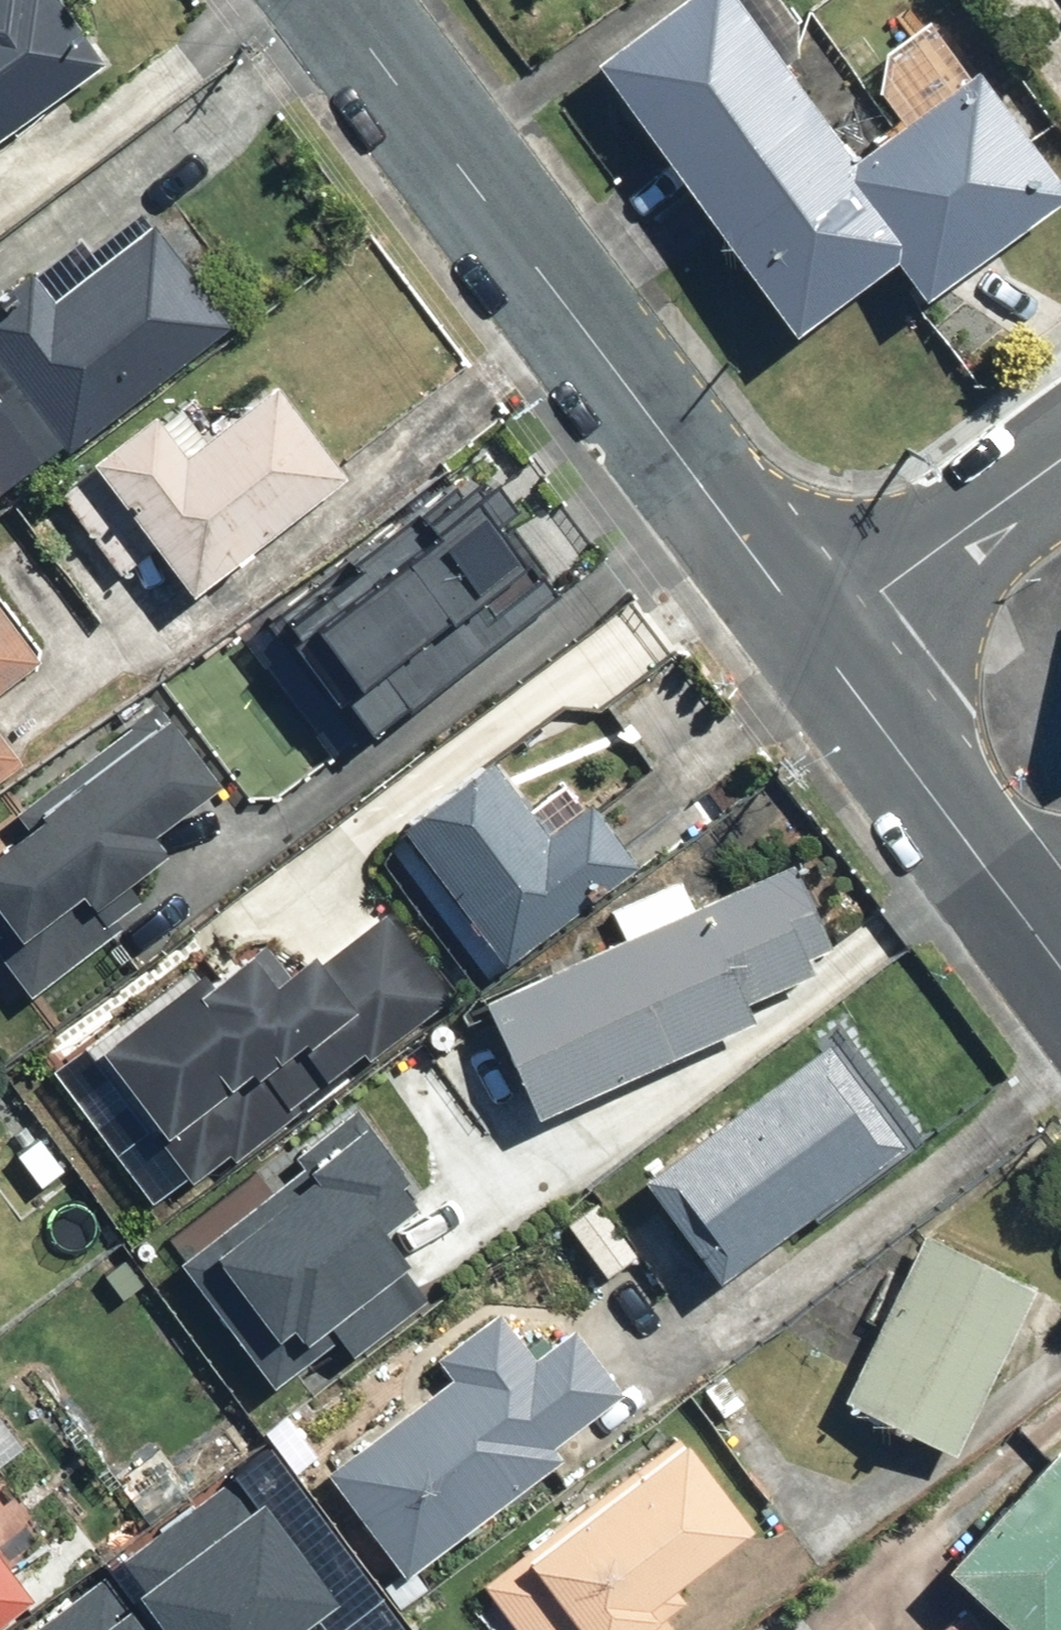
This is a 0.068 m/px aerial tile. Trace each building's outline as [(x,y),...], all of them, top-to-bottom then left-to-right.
[(98,64),(54,0),(0,0),(0,135),(98,64)] [(585,62),(785,341),(886,269),(909,302),(1056,197),(971,77),(848,166),(729,0),(672,0),(585,62)] [(0,302),(0,390),(55,459),(225,325),(147,227),(50,304),(29,277),(0,302)] [(154,409),(84,461),(184,601),(342,488),(269,385),(211,426),(191,398),(161,420),(154,409)] [(0,408),(0,490),(40,458),(0,408)] [(547,599),(450,471),(252,620),(349,748),(547,599)] [(0,613),(0,696),(39,665),(0,613)] [(11,766),(1,754),(26,734),(0,702),(0,775),(11,766)] [(159,713),(0,843),(0,958),(29,994),(138,904),(124,887),(159,858),(145,840),(225,775),(203,747),(194,754),(159,713)] [(491,764),(396,832),(500,967),(630,866),(584,806),(546,836),(491,764)] [(828,953),(789,869),(690,908),(678,881),(605,915),(617,940),(476,1004),(542,1117),(750,1024),(741,1004),(809,972),(805,964),(828,953)] [(187,1194),(445,998),(387,920),(320,970),(308,954),(298,962),(272,929),(206,980),(194,963),(78,1051),(187,1194)] [(830,1043),(635,1175),(710,1286),(904,1154),(830,1043)] [(431,1163),(398,1114),(219,1229),(290,1337),(316,1321),(332,1347),(425,1287),(409,1261),(429,1248),(390,1189),(431,1163)] [(592,1201),(559,1225),(602,1282),(635,1258),(592,1201)] [(1032,1288),(918,1232),(833,1404),(948,1460),(1032,1288)] [(322,1474),(399,1575),(378,1591),(408,1629),(426,1629),(446,1615),(411,1568),(563,1454),(571,1465),(612,1434),(596,1414),(621,1395),(573,1332),(534,1361),(499,1315),(437,1362),(449,1378),(322,1474)] [(670,1436),(474,1580),(510,1629),(662,1629),(683,1614),(666,1591),(742,1535),(670,1436)] [(933,1569),(996,1629),(1056,1629),(1060,1625),(1060,1437),(933,1569)] [(28,1597),(6,1566),(43,1539),(1,1481),(18,1468),(0,1443),(0,1618),(28,1597)] [(938,1629),(979,1629),(964,1610),(938,1629)]
